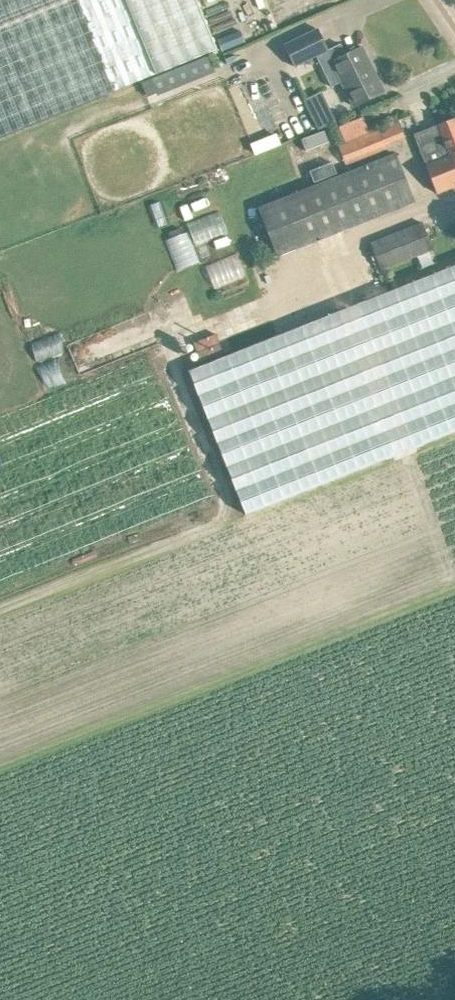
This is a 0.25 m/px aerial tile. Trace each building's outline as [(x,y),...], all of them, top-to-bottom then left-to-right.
[(155,74),(155,75),(217,50),(196,0),(0,0),(0,137),(155,74)] [(318,28),(285,45),(295,66),(317,56),(328,50),(318,28)] [(242,29),(218,39),(223,51),(246,41),(242,29)] [(328,50),(317,56),(332,86),(342,81),(354,106),(384,91),(362,47),(347,55),(341,43),(328,50)] [(209,55),(142,81),(148,94),(214,68),(209,55)] [(331,109),(313,118),(318,128),(336,120),(331,109)] [(416,134),(439,192),(454,186),(454,118),(416,134)] [(400,121),(340,145),(348,165),(388,149),(386,143),(405,136),(400,121)] [(324,131),(302,140),(306,151),(328,142),(324,131)] [(275,135),(253,144),(257,153),(279,145),(275,135)] [(329,152),(306,161),(310,172),(333,163),(329,152)] [(278,258),(416,204),(397,156),(339,179),(317,187),(259,210),(278,258)] [(335,167),(312,176),(317,187),(339,179),(335,167)] [(221,210),(188,222),(196,245),(229,232),(221,210)] [(433,252),(423,224),(371,244),(382,272),(433,252)] [(181,229),(169,234),(171,238),(183,234),(181,229)] [(215,286),(246,276),(239,255),(208,264),(215,286)] [(189,370),(246,514),(454,432),(454,265),(189,370)]
